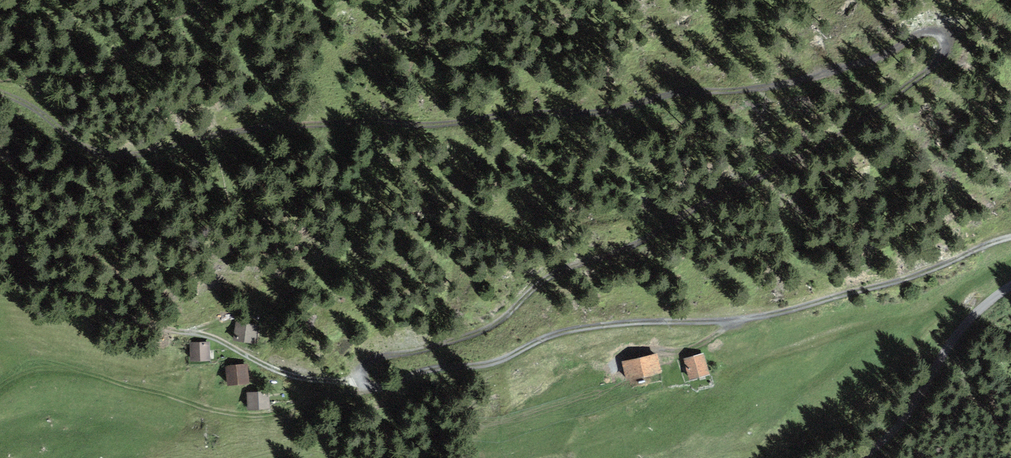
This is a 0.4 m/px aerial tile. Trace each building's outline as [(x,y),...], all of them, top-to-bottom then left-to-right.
[(257,325),(241,326),(242,342),(258,342),(257,325)] [(206,347),(193,347),(193,363),(206,363),(206,347)] [(709,353),(691,358),(697,381),(715,376),(709,353)] [(663,355),(625,363),(629,380),(667,372),(663,355)] [(247,367),(225,369),(227,386),(249,384),(247,367)] [(272,394),(250,394),(251,411),(273,411),(272,394)]
